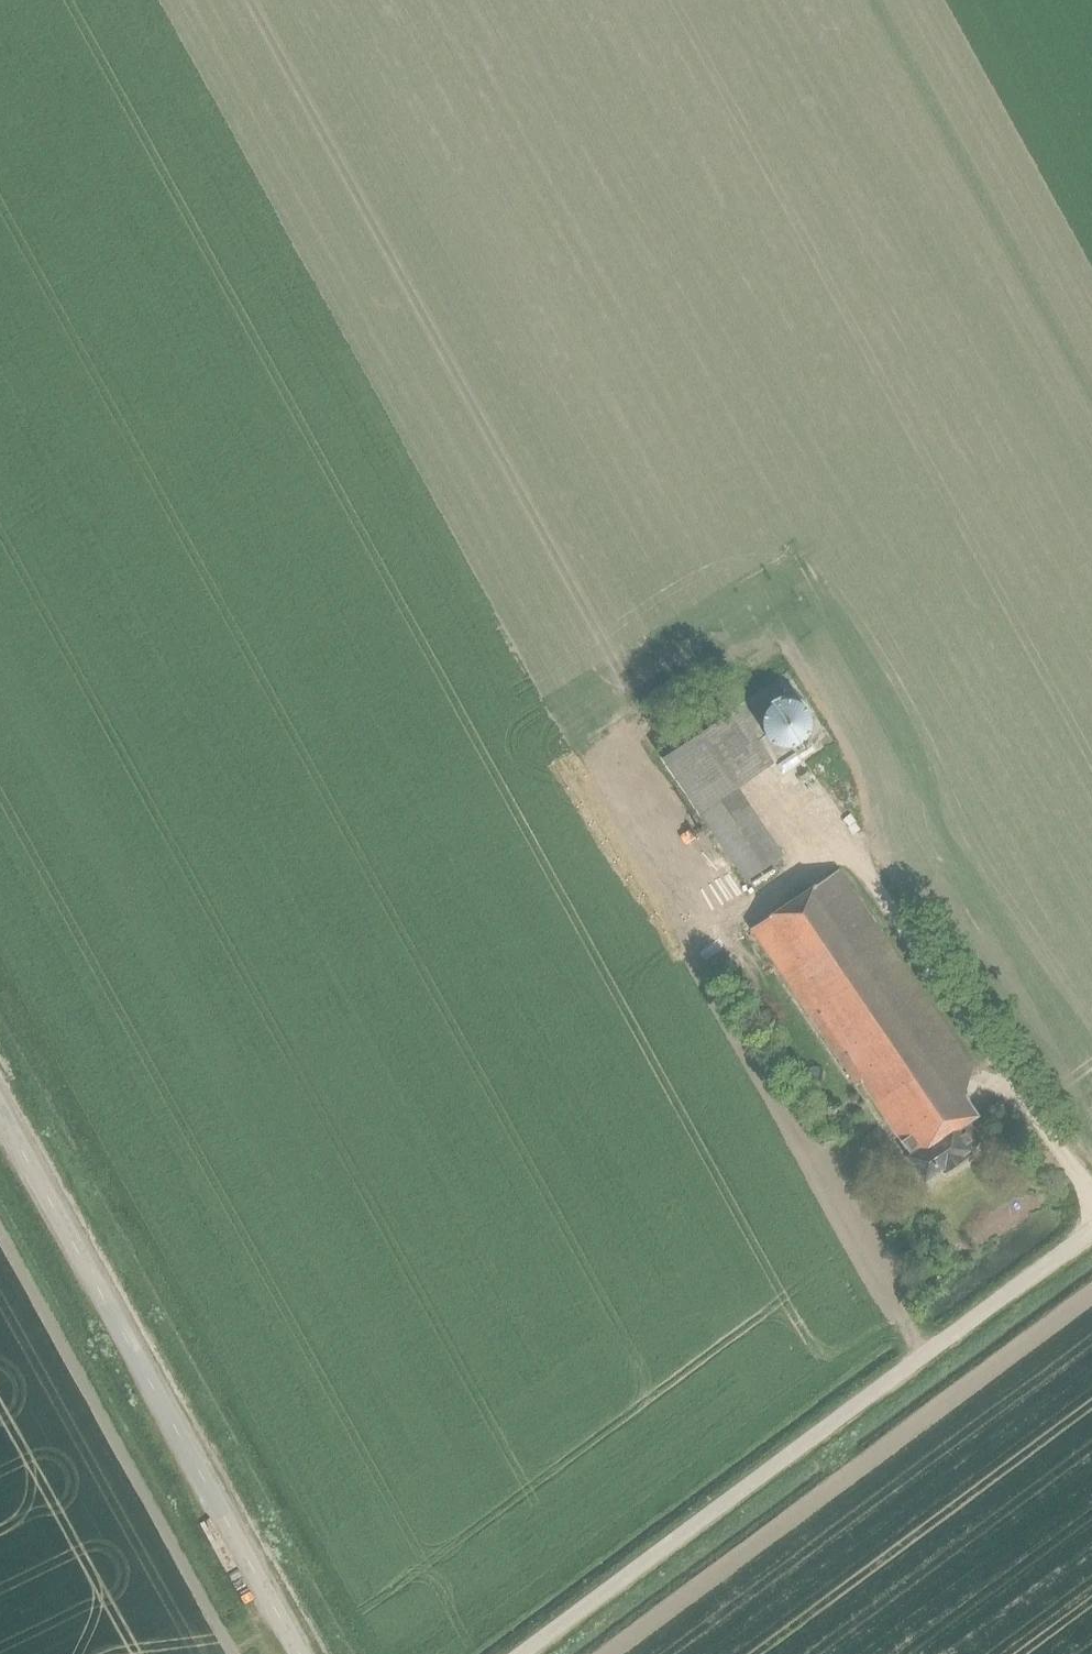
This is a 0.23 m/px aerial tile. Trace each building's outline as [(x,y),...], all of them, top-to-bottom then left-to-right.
[(785,746),(791,746),(796,744),(800,742),(804,739),(807,736),(809,730),(810,722),(809,716),(806,711),(803,706),(799,702),(793,700),(787,699),(782,698),(778,699),(775,700),(769,704),(766,708),(763,713),(761,718),(761,722),(762,728),(762,732),(765,737),(770,740),(774,744),(779,746),(785,746)] [(743,881),(784,853),(739,787),(775,762),(736,706),(660,759),(743,881)] [(969,1145),(982,1136),(969,1117),(979,1111),(967,1093),(972,1064),(837,867),(750,926),(856,1081),(861,1078),(911,1152),(910,1153),(924,1175),(941,1164),(943,1167),(971,1148),(969,1145)]
